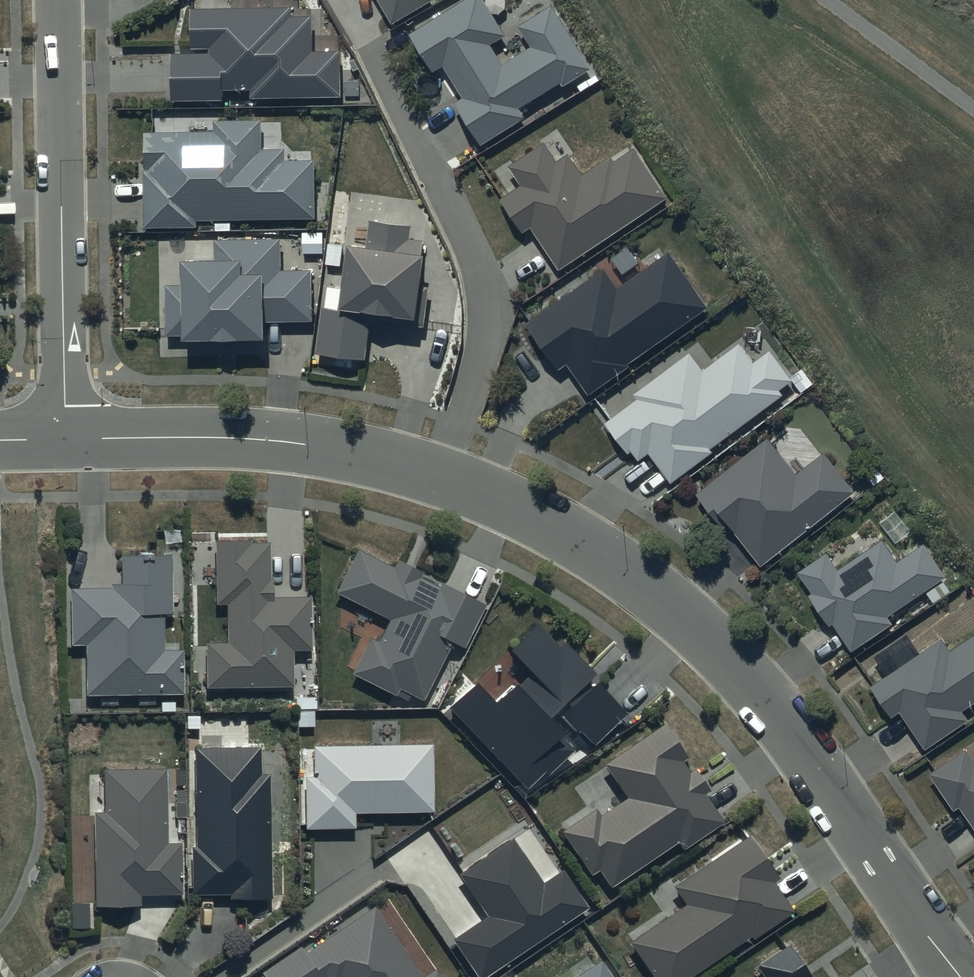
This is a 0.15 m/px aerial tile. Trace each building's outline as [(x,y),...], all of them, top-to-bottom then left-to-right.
[(392,25),(433,0),(377,0),(392,25)] [(481,0),(466,0),(409,35),(431,72),(441,67),(461,99),(454,103),(479,145),(524,118),(518,109),(559,84),(562,86),(590,69),(551,6),(517,27),(530,48),(501,66),(489,46),(504,37),(481,0)] [(291,8),(189,10),(189,49),(208,48),(208,53),(171,53),(172,100),(222,99),(222,89),(250,88),(250,98),(340,96),(339,51),(312,51),(311,16),(291,16),(291,8)] [(261,120),(212,121),(213,131),(142,133),(143,228),(196,227),(196,220),(314,218),(313,160),(284,160),(284,149),(262,150),(261,120)] [(556,162),(544,143),(508,166),(521,186),(500,200),(522,233),(530,228),(558,270),(667,199),(633,148),(612,162),(609,157),(581,175),(568,154),(556,162)] [(411,226),(369,221),(365,248),(347,246),(339,311),(322,309),(317,352),(364,358),(369,320),(423,327),(428,286),(419,285),(425,240),(409,238),(411,226)] [(279,238),(214,240),(214,261),(180,262),(180,284),(164,285),(165,337),(181,336),(182,342),(263,340),(262,322),(312,321),(310,270),(280,271),(279,238)] [(617,289),(603,270),(525,325),(557,370),(565,364),(588,396),(627,368),(626,366),(707,308),(668,253),(617,289)] [(753,362),(739,344),(702,372),(689,355),(634,396),(637,400),(605,424),(628,454),(630,452),(638,462),(648,455),(670,485),(712,454),(709,450),(782,395),(779,391),(792,381),(769,350),(753,362)] [(797,474),(767,437),(695,495),(722,528),(727,524),(762,567),(855,492),(823,453),(797,474)] [(826,553),(797,573),(811,594),(808,596),(829,626),(831,625),(851,653),(893,625),(887,617),(947,576),(923,542),(897,559),(882,538),(837,569),(826,553)] [(253,540),(216,540),(217,604),(228,604),(229,643),(207,643),(207,686),(294,685),(294,650),(312,649),(312,596),(271,596),(270,543),(254,543),(253,540)] [(424,572),(399,560),(396,567),(359,549),(337,592),(392,619),(381,641),(372,636),(353,674),(397,695),(400,689),(424,701),(453,643),(466,649),(488,605),(442,582),(440,587),(421,578),(424,572)] [(173,555),(121,556),(122,585),(114,585),(114,589),(72,590),(73,644),(87,644),(87,695),(185,693),(185,650),(166,650),(166,616),(173,615),(173,555)] [(561,646),(539,622),(509,649),(531,672),(498,702),(479,682),(450,708),(529,793),(575,750),(548,720),(558,711),(575,730),(578,727),(595,746),(630,714),(600,681),(595,686),(590,681),(598,674),(567,641),(561,646)] [(869,688),(891,719),(899,714),(924,750),(967,721),(961,712),(973,704),(973,636),(949,653),(940,640),(869,688)] [(666,725),(606,766),(629,798),(601,817),(596,809),(562,832),(592,876),(601,870),(612,886),(678,841),(685,851),(726,823),(706,795),(711,791),(696,768),(691,771),(685,762),(689,759),(666,725)] [(315,777),(306,777),(307,829),(357,828),(357,814),(436,812),(435,744),(314,746),(315,777)] [(262,747),(195,748),(197,848),(193,848),(194,895),(231,895),(231,901),(273,900),(271,774),(262,774),(262,747)] [(929,776),(953,811),(959,807),(973,829),(973,762),(965,750),(929,776)] [(97,813),(98,907),(143,906),(143,896),(184,895),(183,843),(169,843),(168,769),(106,770),(106,813),(97,813)] [(751,835),(674,887),(686,904),(629,943),(653,976),(693,976),(751,937),(754,941),(795,913),(775,882),(781,879),(751,835)] [(513,839),(459,875),(487,916),(453,938),(479,976),(486,976),(590,907),(565,870),(543,884),(513,839)] [(262,973),(264,976),(443,976),(437,968),(425,976),(376,906),(307,954),(302,946),(262,973)] [(760,966),(767,976),(813,976),(791,945),(760,966)] [(602,961),(579,976),(613,976),(602,961)]
